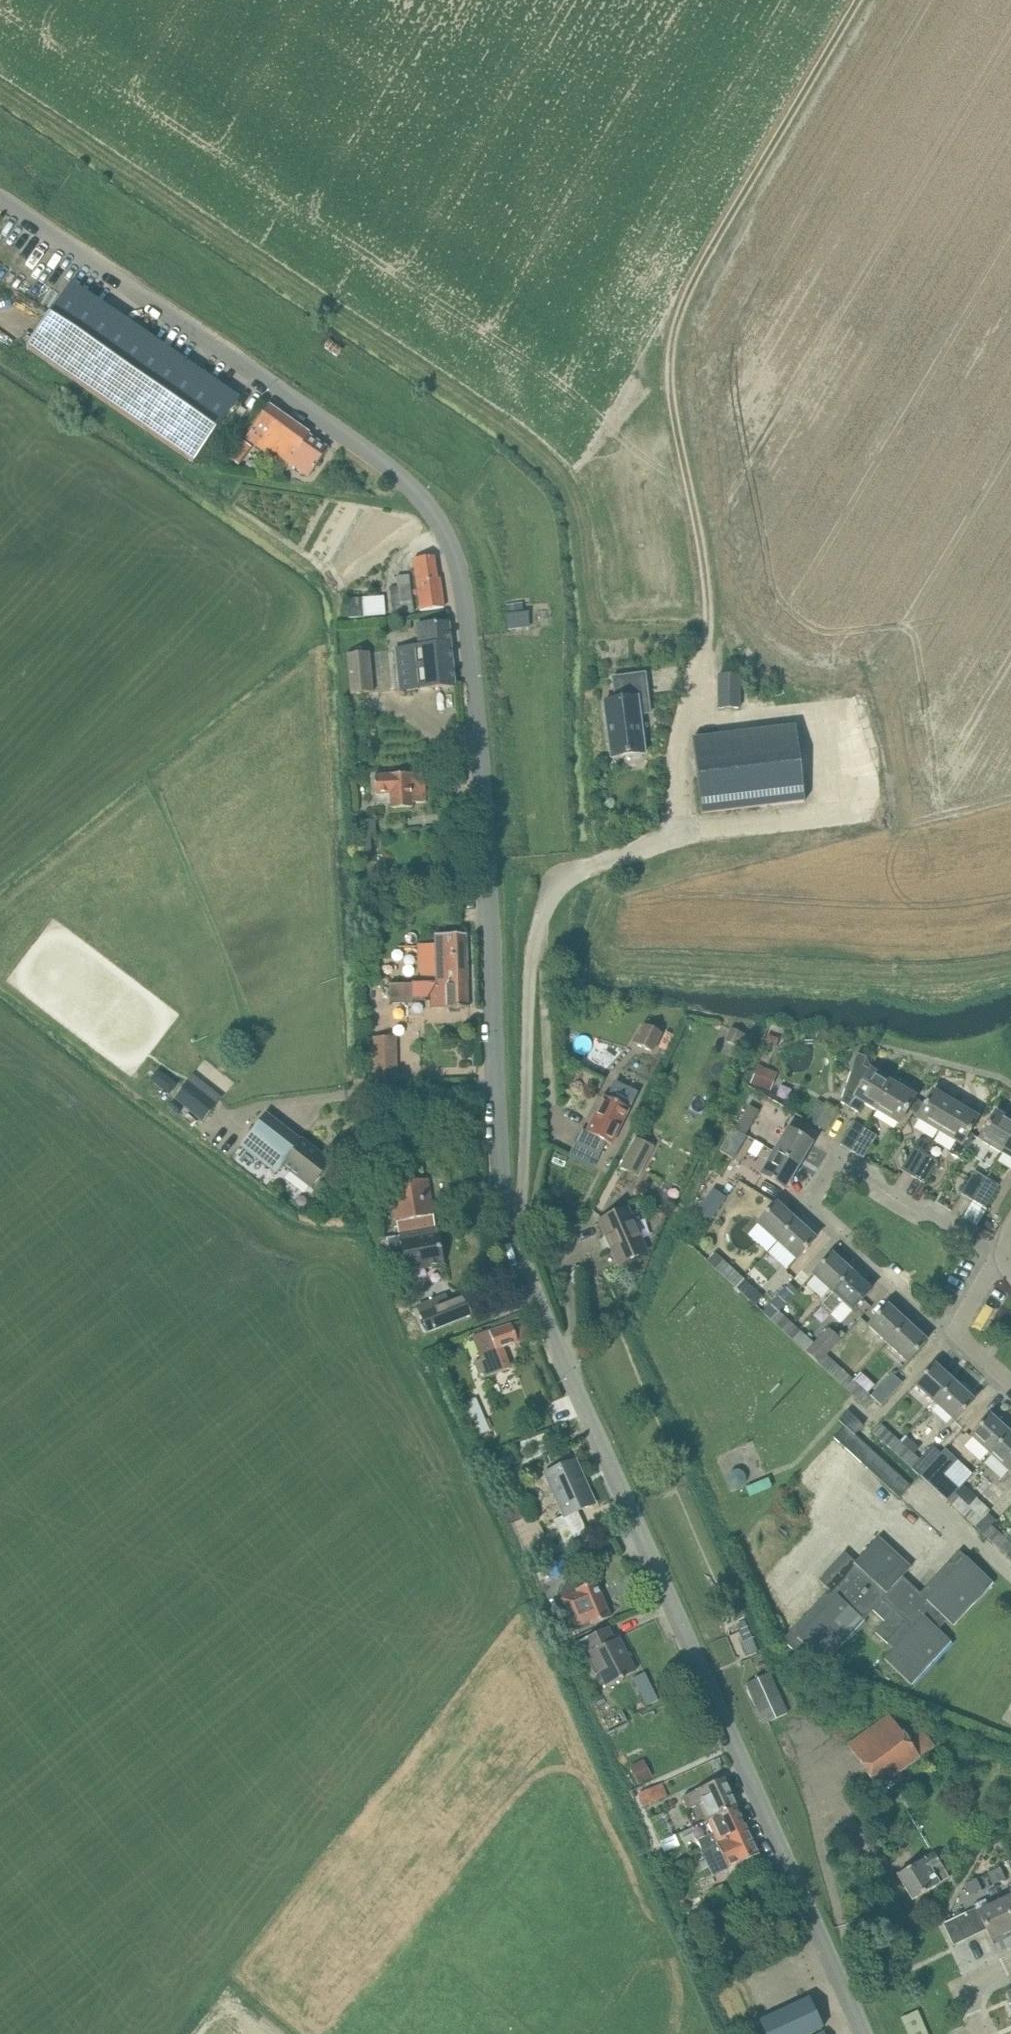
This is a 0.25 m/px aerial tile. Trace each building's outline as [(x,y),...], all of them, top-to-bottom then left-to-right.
[(193,464),(227,415),(239,398),(71,283),(26,349),(193,464)] [(309,477),(328,449),(309,436),(309,435),(268,406),(245,439),(286,467),(289,463),(309,477)] [(437,580),(434,557),(413,560),(420,612),(444,609),(440,579),(437,580)] [(393,614),(413,612),(408,576),(396,578),(397,587),(390,588),(393,614)] [(385,615),(384,597),(362,599),(362,598),(347,600),(348,619),(385,615)] [(419,648),(394,651),(398,692),(455,687),(449,624),(417,627),(419,648)] [(369,653),(346,655),(350,695),(373,692),(369,653)] [(640,757),(642,754),(644,754),(639,715),(649,714),(644,674),(613,679),(615,701),(604,703),(611,758),(630,756),(632,759),(640,757)] [(718,676),(718,709),(739,709),(739,676),(718,676)] [(718,811),(801,801),(792,728),(709,739),(690,741),(699,814),(718,811)] [(426,803),(425,773),(387,775),(374,776),(375,796),(388,796),(388,809),(412,808),(412,804),(426,803)] [(359,838),(376,837),(375,819),(358,820),(359,838)] [(468,984),(466,935),(435,936),(435,945),(417,946),(418,973),(421,973),(422,984),(422,985),(468,984)] [(422,985),(422,984),(389,985),(390,1005),(413,1004),(413,1000),(425,999),(425,1003),(429,1002),(430,1009),(469,1008),(468,984),(422,985)] [(653,1053),(662,1035),(643,1025),(634,1044),(653,1053)] [(391,1038),(371,1038),(371,1062),(391,1062),(391,1038)] [(579,1041),(578,1060),(610,1061),(611,1043),(579,1041)] [(877,1112),(893,1085),(870,1071),(863,1068),(867,1059),(857,1055),(841,1103),(859,1114),(865,1105),(877,1112)] [(782,1092),(786,1076),(762,1070),(758,1086),(782,1092)] [(203,1123),(220,1101),(221,1100),(192,1077),(174,1100),(203,1123)] [(176,1085),(167,1078),(160,1087),(169,1094),(176,1085)] [(628,1109),(635,1094),(615,1084),(608,1099),(604,1097),(587,1132),(582,1130),(574,1145),(599,1157),(606,1143),(612,1145),(629,1109),(628,1109)] [(915,1098),(893,1085),(877,1112),(882,1115),(899,1125),(905,1115),(907,1111),(913,1114),(920,1102),(914,1099),(915,1098)] [(917,1119),(940,1133),(956,1106),(933,1092),(925,1106),(920,1102),(913,1114),(918,1117),(917,1119)] [(806,1121),(815,1127),(827,1107),(818,1101),(806,1121)] [(960,1161),(974,1137),(969,1134),(978,1119),(956,1106),(940,1133),(956,1142),(949,1154),(960,1161)] [(758,1113),(748,1107),(734,1130),(745,1136),(758,1113)] [(1010,1139),(1010,1123),(995,1113),(979,1140),(1002,1154),(1010,1139)] [(298,1141),(265,1115),(241,1147),(275,1174),(281,1166),(310,1188),(329,1163),(300,1139),(298,1141)] [(853,1153),(866,1130),(854,1123),(840,1145),(853,1153)] [(745,1136),(734,1130),(733,1129),(720,1152),(733,1159),(746,1137),(745,1136)] [(799,1167),(812,1144),(787,1130),(774,1153),(799,1167)] [(864,1160),(877,1137),(866,1130),(853,1153),(864,1160)] [(1002,1154),(1010,1159),(1010,1139),(1002,1154)] [(639,1179),(654,1149),(634,1140),(619,1169),(639,1179)] [(914,1178),(928,1154),(915,1147),(901,1170),(914,1178)] [(785,1191),(799,1167),(774,1153),(760,1176),(785,1191)] [(925,1185),(935,1168),(939,1161),(928,1154),(914,1178),(925,1185)] [(974,1203),(987,1180),(975,1172),(961,1195),(974,1203)] [(398,1232),(415,1229),(435,1226),(428,1180),(390,1186),(398,1232)] [(985,1209),(998,1187),(987,1180),(974,1203),(985,1209)] [(727,1198),(713,1189),(695,1215),(708,1224),(727,1198)] [(776,1242),(777,1243),(796,1222),(776,1204),(763,1219),(757,1225),(748,1236),(766,1253),(776,1242)] [(619,1264),(646,1253),(628,1211),(601,1222),(619,1264)] [(796,1261),(802,1255),(816,1240),(796,1222),(777,1243),(796,1261)] [(391,1255),(402,1253),(406,1271),(423,1267),(443,1264),(437,1230),(417,1234),(399,1237),(388,1239),(391,1255)] [(735,1288),(743,1279),(715,1254),(707,1263),(735,1288)] [(832,1294),(852,1273),(832,1255),(812,1276),(832,1294)] [(851,1312),(871,1291),(852,1273),(832,1294),(822,1306),(831,1315),(842,1303),(851,1312)] [(748,1301),(756,1292),(743,1279),(735,1288),(748,1301)] [(798,1292),(789,1284),(763,1313),(785,1334),(793,1325),(779,1313),(798,1292)] [(471,1315),(464,1297),(420,1315),(428,1333),(442,1328),(471,1315)] [(887,1345),(907,1324),(887,1306),(868,1327),(887,1345)] [(528,1339),(521,1322),(490,1334),(489,1331),(472,1338),(481,1361),(476,1363),(482,1380),(511,1369),(503,1348),(528,1339)] [(907,1363),(913,1356),(926,1342),(907,1324),(887,1345),(907,1363)] [(814,1344),(806,1353),(818,1364),(827,1356),(833,1349),(841,1341),(828,1329),(814,1344)] [(798,1330),(791,1339),(806,1353),(814,1344),(798,1330)] [(848,1376),(834,1363),(826,1372),(840,1384),(848,1376)] [(935,1404),(954,1384),(934,1366),(915,1386),(935,1404)] [(875,1386),(861,1374),(846,1390),(866,1408),(874,1399),(871,1397),(870,1397),(867,1395),(875,1386)] [(878,1389),(871,1397),(874,1399),(881,1406),(902,1384),(894,1377),(892,1374),(878,1389)] [(955,1422),(960,1416),(974,1402),(954,1384),(935,1404),(955,1422)] [(479,1409),(475,1400),(464,1405),(469,1414),(470,1413),(480,1435),(491,1431),(481,1408),(479,1409)] [(911,1486),(854,1436),(863,1426),(847,1412),(839,1421),(845,1427),(834,1439),(900,1498),(911,1486)] [(990,1455),(1009,1434),(990,1416),(971,1437),(990,1455)] [(892,1452),(900,1442),(880,1424),(872,1434),(892,1452)] [(1010,1472),(1010,1436),(1009,1434),(990,1455),(1010,1473),(1010,1472)] [(920,1460),(900,1442),(892,1452),(919,1477),(941,1453),(933,1446),(920,1460)] [(944,1450),(941,1453),(919,1477),(941,1497),(947,1502),(955,1493),(959,1490),(943,1476),(957,1461),(944,1450)] [(545,1474),(564,1517),(528,1534),(538,1557),(588,1535),(577,1512),(594,1504),(575,1461),(545,1474)] [(963,1500),(970,1493),(963,1487),(957,1495),(955,1493),(947,1502),(976,1528),(988,1514),(990,1512),(976,1499),(969,1506),(963,1500)] [(991,1526),(996,1521),(988,1514),(976,1528),(1003,1553),(1010,1544),(1010,1536),(1009,1534),(1005,1539),(991,1526)] [(863,1622),(873,1612),(885,1623),(875,1633),(887,1644),(891,1640),(898,1646),(884,1661),(911,1686),(951,1643),(938,1631),(947,1621),(953,1627),(993,1583),(959,1552),(920,1594),(902,1578),(911,1567),(879,1537),(855,1564),(849,1559),(838,1571),(832,1566),(818,1581),(829,1591),(782,1642),(794,1652),(802,1644),(824,1665),(863,1622)] [(1010,1544),(1003,1553),(1010,1561),(1010,1545),(1010,1544)] [(553,1582),(569,1575),(561,1556),(545,1563),(553,1582)] [(582,1588),(579,1580),(563,1586),(560,1594),(569,1615),(561,1618),(569,1635),(578,1631),(579,1632),(592,1626),(610,1618),(595,1582),(582,1588)] [(747,1649),(763,1641),(756,1626),(740,1633),(747,1649)] [(614,1642),(607,1629),(578,1643),(586,1657),(587,1657),(596,1675),(599,1674),(606,1687),(635,1673),(618,1639),(614,1642)] [(658,1701),(645,1673),(632,1680),(646,1707),(658,1701)] [(764,1725),(768,1723),(787,1714),(769,1674),(746,1684),(764,1725)] [(906,1739),(900,1731),(889,1716),(848,1746),(879,1789),(893,1778),(898,1785),(905,1779),(900,1772),(934,1748),(920,1728),(912,1733),(906,1739)] [(657,1758),(643,1763),(649,1781),(663,1776),(657,1758)] [(736,1807),(723,1779),(692,1793),(682,1799),(688,1812),(699,1807),(706,1822),(736,1807)] [(653,1806),(678,1795),(671,1781),(647,1793),(653,1806)] [(717,1845),(746,1830),(736,1807),(706,1822),(712,1835),(697,1842),(702,1852),(716,1845),(717,1845)] [(661,1840),(676,1834),(668,1814),(653,1820),(661,1840)] [(758,1855),(746,1830),(717,1845),(716,1845),(702,1852),(712,1876),(758,1855)] [(949,1879),(934,1855),(924,1860),(897,1876),(912,1901),(949,1879)] [(993,1885),(1004,1879),(999,1869),(988,1874),(993,1885)] [(969,1896),(981,1891),(976,1880),(964,1885),(969,1896)] [(723,1901),(729,1898),(723,1885),(718,1888),(723,1901)] [(1001,1902),(1010,1922),(1010,1897),(1001,1902)] [(976,1909),(986,1930),(991,1941),(1010,1932),(1010,1922),(1001,1902),(989,1908),(985,1900),(975,1906),(976,1909)] [(976,1909),(965,1914),(975,1936),(986,1930),(976,1909)] [(975,1936),(965,1914),(954,1920),(964,1941),(975,1936)] [(954,1920),(952,1920),(943,1925),(953,1946),(964,1941),(954,1920)] [(824,2028),(810,1999),(759,2023),(765,2033),(811,2033),(824,2028)] [(908,2016),(915,2033),(936,2033),(925,2009),(908,2016)]
